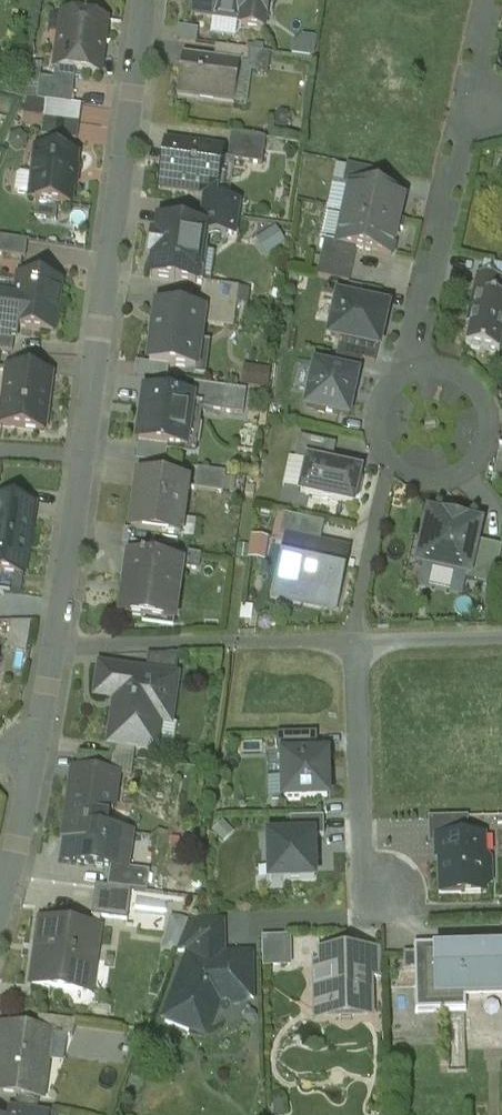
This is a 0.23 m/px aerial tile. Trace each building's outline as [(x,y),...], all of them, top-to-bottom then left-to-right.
[(193,14),(241,21),(241,28),(263,31),(267,0),(195,0),(193,14)] [(107,22),(63,15),(56,68),(76,71),(100,74),(107,22)] [(199,41),(200,27),(184,26),(184,41),(199,41)] [(251,52),(216,47),(214,61),(238,64),(238,67),(249,69),(251,52)] [(214,61),(183,57),(178,97),(233,104),(238,67),(238,64),(214,61)] [(76,71),(56,68),(54,80),(41,79),(38,101),(46,102),(72,106),(76,71)] [(72,106),(46,102),(44,120),(79,125),(82,107),(72,106)] [(79,125),(44,120),(42,138),(77,142),(79,125)] [(227,159),(221,158),(218,178),(212,177),(210,193),(216,194),(215,197),(207,195),(206,200),(226,203),(232,161),(262,166),(265,139),(231,135),(227,159)] [(222,151),(166,144),(160,189),(207,195),(215,197),(216,194),(210,193),(212,177),(218,178),(221,158),(222,151)] [(77,156),(37,150),(33,177),(31,197),(30,201),(71,206),(74,185),(73,185),(76,157),(77,158),(77,156)] [(379,173),(347,165),(343,184),(350,186),(350,184),(376,190),(379,173)] [(21,176),(17,178),(15,192),(18,196),(31,197),(33,177),(21,176)] [(376,190),(350,184),(350,186),(344,211),(371,217),(398,223),(404,196),(376,190)] [(206,200),(205,200),(203,216),(236,220),(239,204),(226,203),(206,200)] [(371,217),(344,211),(337,244),(337,245),(356,249),(364,251),(371,217)] [(236,220),(203,216),(202,229),(204,229),(203,232),(234,237),(236,220)] [(398,223),(371,217),(364,251),(391,257),(398,223)] [(202,229),(160,223),(158,240),(154,240),(153,241),(151,256),(152,257),(155,258),(152,280),(175,283),(175,281),(195,284),(194,286),(196,286),(196,285),(196,284),(203,232),(204,229),(202,229)] [(270,253),(290,243),(283,229),(263,238),(270,253)] [(0,239),(0,256),(26,260),(28,243),(0,239)] [(356,249),(337,245),(337,244),(324,241),(316,277),(349,284),(356,249)] [(473,293),(501,299),(501,281),(477,275),(473,293)] [(0,301),(0,337),(14,339),(15,339),(17,330),(54,335),(57,313),(54,313),(58,285),(61,285),(61,283),(19,278),(16,303),(0,301)] [(239,290),(196,284),(196,285),(203,286),(201,301),(237,306),(239,290)] [(471,347),(472,352),(480,353),(482,349),(500,353),(501,344),(501,299),(473,293),(468,318),(472,319),(466,346),(471,347)] [(335,300),(328,338),(375,347),(382,309),(335,300)] [(237,306),(201,301),(199,314),(203,315),(202,326),(233,330),(237,306)] [(199,314),(159,310),(157,328),(149,333),(148,340),(153,341),(150,367),(191,372),(195,344),(200,344),(202,326),(203,315),(199,314)] [(0,337),(0,353),(12,354),(14,339),(0,337)] [(344,355),(385,363),(388,352),(347,343),(344,355)] [(251,366),(247,383),(272,389),(276,372),(251,366)] [(315,369),(307,408),(345,416),(353,376),(315,369)] [(52,376),(8,370),(0,428),(44,433),(52,376)] [(245,392),(202,386),(199,410),(242,416),(245,392)] [(191,401),(145,394),(144,397),(147,399),(144,421),(141,420),(138,444),(167,448),(168,440),(186,444),(191,401)] [(336,446),(299,438),(295,460),(307,463),(308,462),(331,467),(336,446)] [(331,467),(308,462),(307,463),(300,494),(353,505),(354,503),(359,499),(363,481),(360,476),(360,473),(331,467)] [(225,474),(197,471),(194,490),(222,494),(225,474)] [(187,484),(138,478),(131,533),(131,534),(157,537),(179,540),(187,484)] [(0,498),(0,571),(23,575),(32,522),(33,522),(36,503),(0,498)] [(480,528),(429,517),(418,567),(467,578),(469,579),(477,543),(480,528)] [(157,537),(131,534),(131,533),(124,532),(122,546),(156,550),(157,537)] [(256,535),(252,558),(271,561),(275,538),(256,535)] [(287,539),(274,598),(329,610),(342,551),(287,539)] [(467,578),(466,582),(494,587),(501,550),(501,548),(477,543),(469,579),(467,578)] [(203,557),(167,552),(160,564),(173,566),(186,568),(201,570),(203,557)] [(160,564),(126,559),(117,617),(177,626),(186,568),(173,566),(160,564)] [(178,657),(147,659),(145,668),(179,673),(178,657)] [(145,668),(97,662),(92,699),(112,702),(105,750),(156,757),(160,727),(174,729),(181,676),(179,673),(145,668)] [(329,754),(279,755),(281,804),(330,803),(329,754)] [(114,761),(78,756),(71,770),(107,774),(114,761)] [(107,774),(71,770),(66,811),(64,811),(60,843),(57,867),(131,875),(135,835),(109,832),(111,816),(117,816),(122,776),(107,774)] [(468,820),(428,821),(428,848),(439,847),(439,842),(479,841),(479,833),(468,833),(468,820)] [(271,830),(271,877),(315,877),(315,830),(271,830)] [(479,841),(439,842),(439,847),(441,896),(461,895),(461,897),(484,896),(484,893),(489,887),(489,864),(483,859),(483,841),(479,841)] [(173,897),(189,899),(191,884),(175,882),(173,897)] [(133,893),(98,889),(93,918),(128,922),(133,893)] [(264,922),(233,922),(233,942),(264,942),(264,922)] [(101,930),(39,923),(31,989),(93,996),(101,930)] [(219,924),(189,924),(176,956),(191,956),(214,955),(220,954),(219,924)] [(288,943),(262,944),(262,971),(289,970),(288,943)] [(446,957),(403,958),(403,977),(422,976),(423,988),(415,988),(415,1016),(465,1015),(465,997),(465,996),(501,996),(501,956),(497,956),(497,950),(501,950),(501,948),(446,949),(446,957)] [(214,955),(191,956),(184,959),(163,1026),(210,1042),(221,1006),(228,1003),(233,1008),(241,1007),(246,1003),(250,1003),(249,961),(230,961),(230,965),(226,965),(215,960),(214,955)] [(381,959),(324,961),(324,973),(314,973),(315,996),(325,996),(325,1019),(366,1018),(366,983),(381,983),(381,959)] [(73,1025),(37,1020),(35,1033),(49,1035),(49,1037),(71,1040),(73,1025)] [(0,1028),(0,1032),(0,1094),(41,1099),(49,1037),(49,1035),(35,1033),(0,1028)] [(149,1061),(137,1057),(131,1075),(142,1079),(149,1061)]
